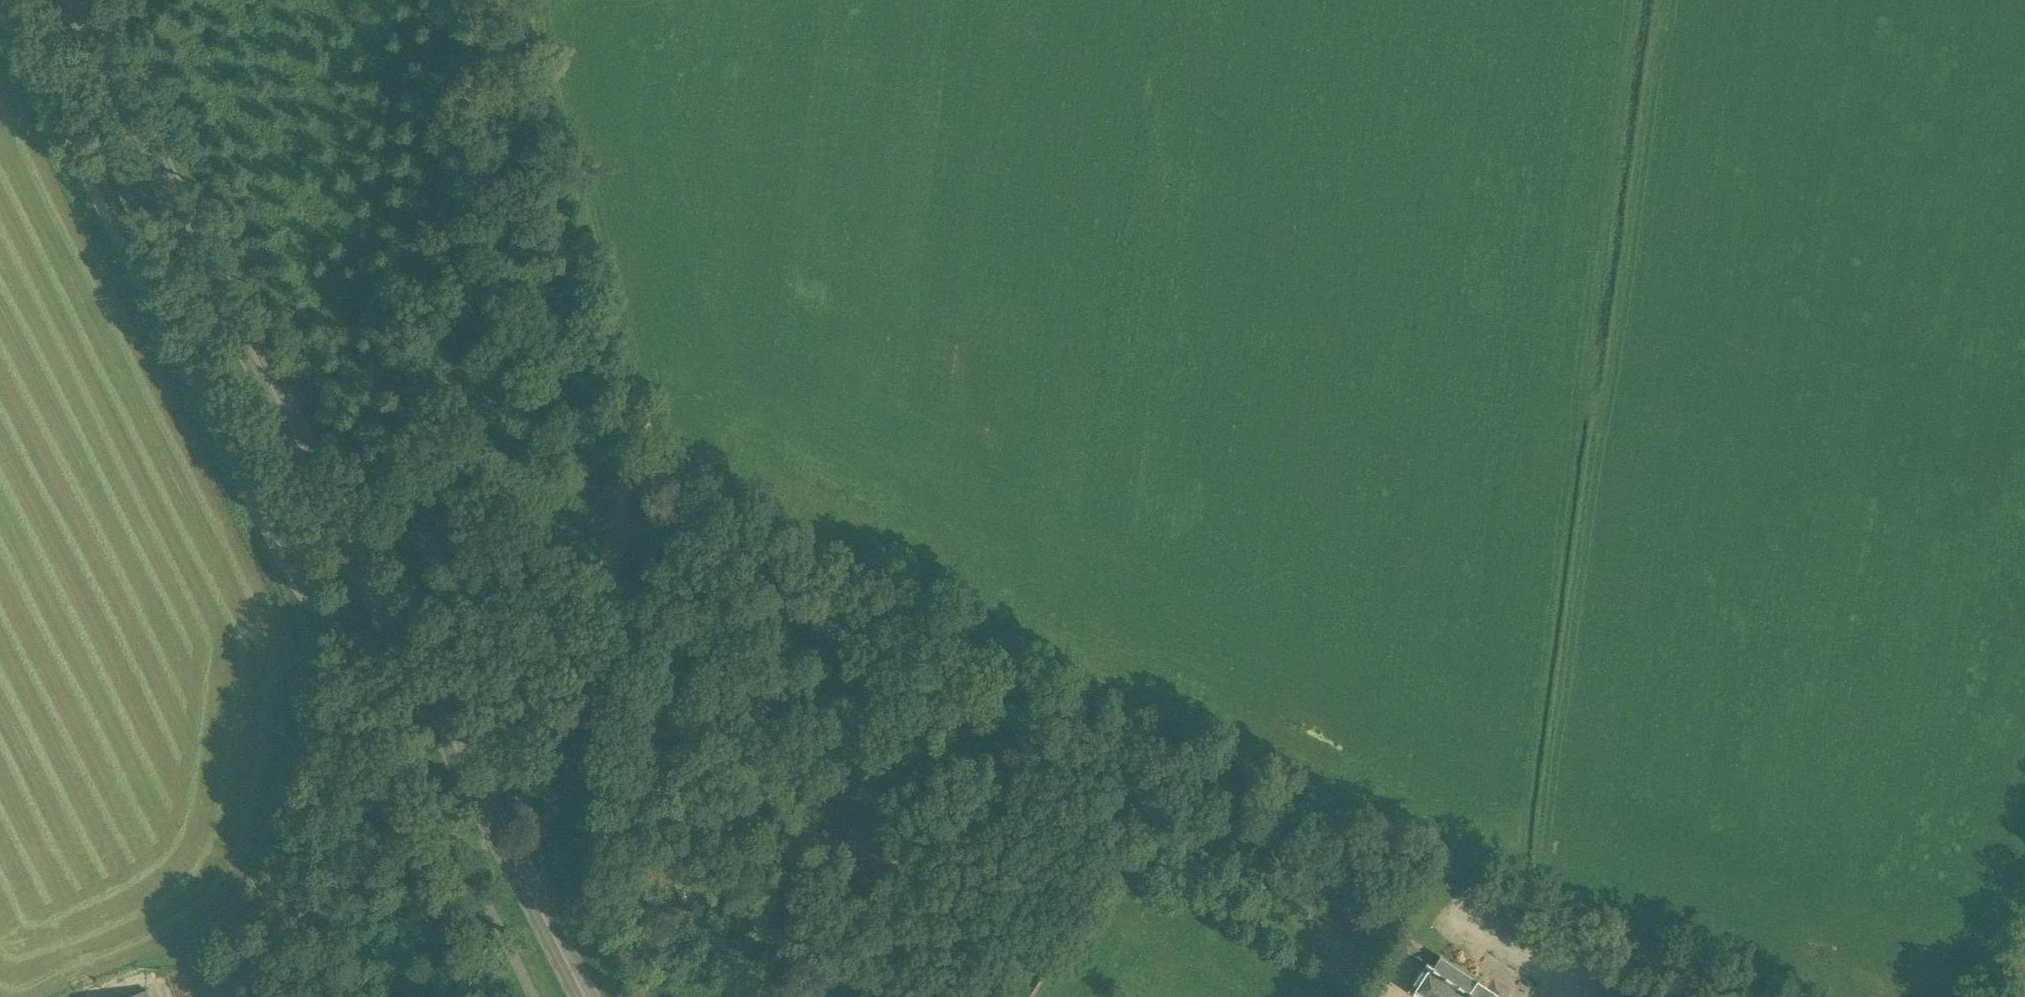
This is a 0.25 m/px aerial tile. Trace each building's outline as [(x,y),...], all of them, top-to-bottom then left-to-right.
[(1441,957),(1434,967),(1428,963),(1411,988),(1424,996),(1502,996),(1441,957)]
